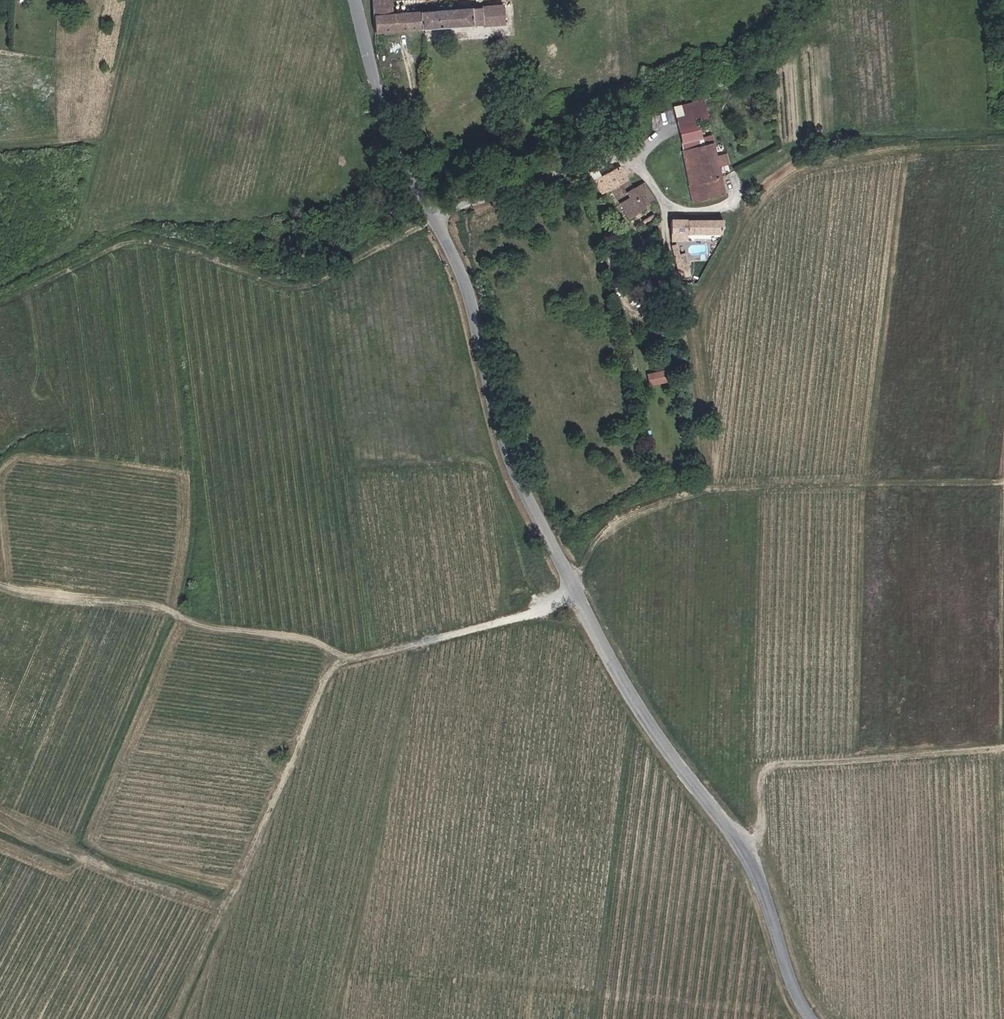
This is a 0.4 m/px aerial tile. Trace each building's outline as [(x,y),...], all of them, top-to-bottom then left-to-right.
[(378,13),(397,12),(397,0),(377,0),(378,13)] [(380,33),(509,20),(507,2),(397,12),(378,13),(380,33)] [(724,193),(716,165),(714,158),(709,140),(700,143),(698,133),(704,131),(703,129),(707,128),(701,107),(669,117),(693,201),(724,193)] [(726,162),(724,155),(714,158),(716,165),(726,162)] [(615,196),(635,185),(622,164),(617,167),(613,161),(592,171),(604,193),(611,188),(615,196)] [(615,196),(628,219),(651,205),(640,182),(635,185),(615,196)] [(719,235),(723,219),(676,218),(674,236),(675,243),(689,243),(689,235),(719,235)] [(687,271),(686,259),(684,259),(679,255),(679,247),(675,247),(677,271),(687,271)] [(648,373),(651,385),(665,382),(663,370),(648,373)]
